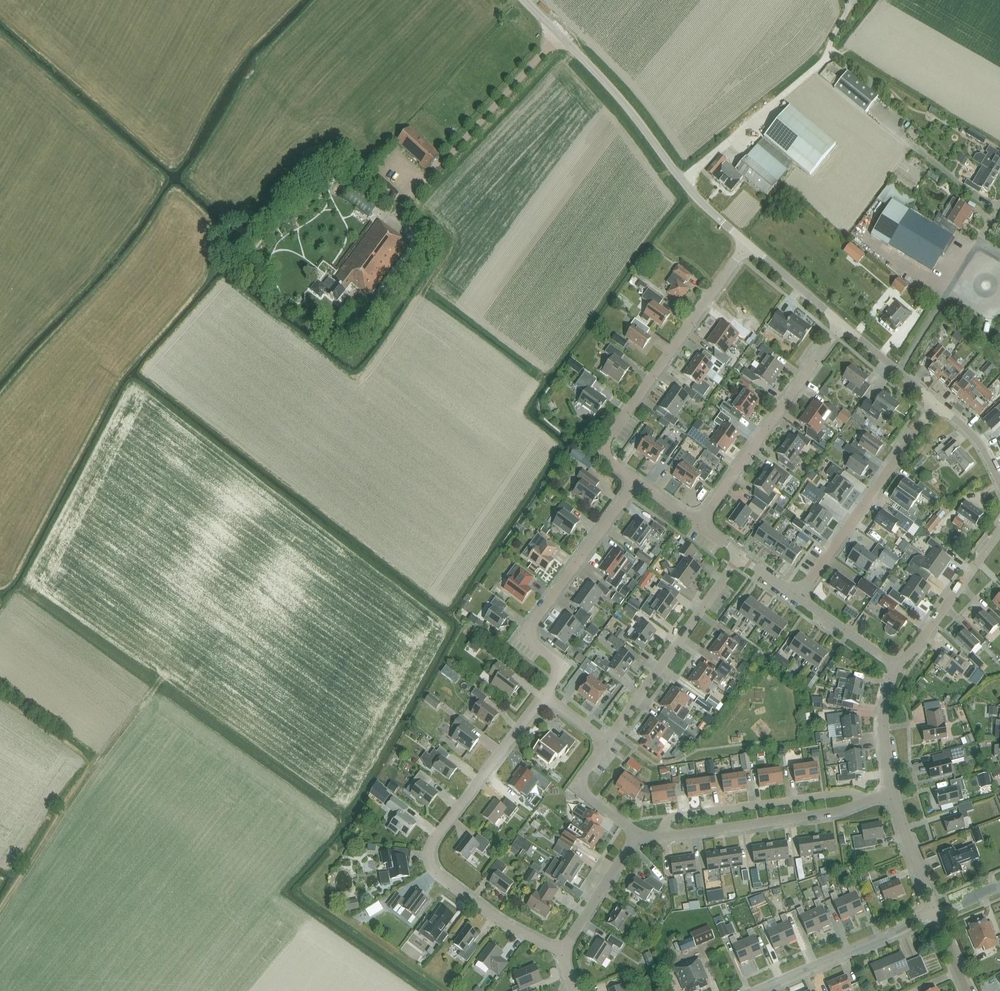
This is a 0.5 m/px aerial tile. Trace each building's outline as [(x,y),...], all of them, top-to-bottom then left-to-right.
[(866,113),(878,97),(847,72),(834,88),(866,113)] [(810,175),(836,144),(790,106),(764,137),(810,175)] [(929,111),(936,115),(938,110),(931,106),(929,111)] [(440,154),(409,126),(395,142),(425,169),(440,154)] [(986,139),(968,129),(965,135),(982,145),(986,139)] [(767,196),(788,170),(793,164),(762,138),(736,170),(726,162),(727,160),(720,155),(707,171),(713,177),(731,192),(743,177),(767,196)] [(995,150),(988,146),(985,152),(987,153),(985,156),(980,153),(975,155),(971,160),(982,167),(982,166),(997,175),(999,171),(999,153),(999,152),(998,152),(995,150)] [(965,158),(958,153),(954,159),(961,164),(965,158)] [(987,193),(997,175),(982,166),(982,167),(972,183),(967,180),(965,184),(964,184),(979,193),(981,189),(987,193)] [(932,224),(909,211),(916,199),(889,182),(876,199),(887,207),(870,235),(931,272),(953,237),(952,236),(957,228),(959,230),(966,219),(969,220),(974,212),(959,204),(960,203),(953,198),(949,205),(950,205),(952,215),(947,222),(944,220),(945,218),(938,213),(932,224)] [(377,203),(351,184),(342,197),(368,216),(377,203)] [(300,221),(298,217),(291,220),(294,225),(300,221)] [(368,296),(407,243),(378,221),(327,289),(318,281),(310,290),(321,298),(324,293),(336,302),(352,283),(368,296)] [(859,263),(864,257),(850,245),(845,251),(859,263)] [(259,266),(253,274),(259,279),(265,271),(259,266)] [(680,301),(688,289),(683,285),(686,281),(687,282),(691,276),(677,266),(673,272),(666,282),(673,287),(668,292),(680,301)] [(908,287),(898,278),(892,286),(901,294),(908,287)] [(661,326),(670,314),(658,306),(663,299),(648,289),(642,298),(651,304),(641,318),(647,323),(650,318),(661,326)] [(903,323),(912,314),(896,301),(886,313),(887,313),(881,321),(894,332),(902,323),(903,323)] [(788,331),(802,341),(812,328),(793,315),(789,320),(778,312),(767,326),(783,338),(788,331)] [(643,349),(650,338),(646,335),(650,329),(635,319),(631,325),(633,326),(626,337),(643,349)] [(714,332),(731,345),(738,335),(745,339),(750,333),(738,325),(734,331),(721,322),(714,332)] [(724,354),(731,345),(714,332),(707,342),(719,351),(714,357),(726,365),(730,359),(724,354)] [(628,342),(616,333),(611,340),(623,348),(628,342)] [(761,342),(755,338),(751,344),(757,348),(761,342)] [(938,342),(933,338),(929,343),(933,347),(938,342)] [(620,361),(624,355),(610,345),(605,352),(612,357),(608,363),(606,362),(600,371),(607,376),(608,374),(619,382),(629,368),(620,361)] [(777,377),(783,368),(770,358),(774,353),(762,345),(758,350),(760,352),(758,356),(764,361),(760,365),(777,377)] [(945,350),(944,351),(939,346),(928,359),(934,364),(928,371),(938,379),(945,371),(948,373),(957,363),(950,357),(951,355),(945,350)] [(626,354),(623,359),(632,365),(635,360),(626,354)] [(724,365),(719,362),(714,358),(710,363),(698,355),(691,365),(705,375),(710,378),(714,373),(716,375),(724,365)] [(571,358),(566,365),(579,374),(584,367),(571,358)] [(994,368),(987,362),(979,371),(986,377),(994,368)] [(948,388),(964,369),(957,363),(948,373),(945,371),(938,379),(948,388)] [(739,373),(743,367),(738,364),(735,369),(739,373)] [(701,381),(705,375),(691,365),(683,375),(695,383),(692,388),(703,396),(710,387),(701,381)] [(770,386),(777,377),(760,365),(757,370),(752,367),(749,371),(744,368),(740,373),(752,382),(756,376),(770,386)] [(851,366),(843,377),(851,383),(847,389),(852,392),(861,399),(871,386),(865,382),(868,378),(851,366)] [(590,389),(597,380),(585,372),(575,385),(585,392),(578,402),(596,414),(606,400),(590,389)] [(751,384),(740,376),(736,382),(746,390),(751,384)] [(976,389),(981,384),(974,378),(969,383),(976,389)] [(968,390),(971,388),(962,380),(959,383),(958,382),(951,390),(961,399),(968,390)] [(983,395),(987,390),(981,384),(976,389),(983,395)] [(667,397),(681,407),(688,397),(692,400),(693,399),(697,394),(686,386),(682,392),(675,387),(667,397)] [(737,398),(753,409),(760,401),(743,389),(737,398)] [(972,394),(968,390),(961,399),(970,407),(978,399),(981,396),(975,391),(972,394)] [(990,401),(994,396),(987,390),(983,395),(990,401)] [(899,405),(898,404),(882,393),(874,404),(867,399),(860,409),(871,417),(873,414),(876,416),(880,415),(882,412),(890,418),(899,405)] [(702,398),(697,394),(693,399),(698,403),(702,398)] [(674,417),(681,407),(667,397),(660,407),(667,413),(663,419),(674,426),(678,420),(674,417)] [(747,418),(753,409),(737,398),(734,403),(729,399),(726,403),(724,402),(720,408),(729,415),(733,409),(747,418)] [(981,402),(978,399),(970,407),(980,416),(987,407),(990,404),(983,399),(981,402)] [(831,404),(826,410),(814,401),(807,411),(824,424),(828,419),(833,423),(836,419),(845,425),(851,416),(842,409),(841,411),(831,404)] [(995,410),(983,421),(992,430),(999,423),(999,405),(995,410)] [(819,430),(824,424),(807,411),(800,421),(810,429),(806,435),(818,444),(825,434),(819,430)] [(732,443),(739,433),(727,425),(731,420),(721,412),(714,422),(721,427),(717,433),(732,443)] [(866,421),(858,415),(854,420),(862,426),(866,421)] [(654,432),(652,430),(654,426),(649,423),(647,427),(646,426),(639,436),(644,440),(637,451),(646,457),(656,442),(651,439),(654,432)] [(688,429),(680,423),(677,427),(685,433),(688,429)] [(876,434),(879,430),(872,425),(870,429),(876,434)] [(717,433),(711,441),(693,428),(687,435),(706,448),(710,443),(724,453),(732,443),(717,433)] [(807,447),(811,442),(799,433),(795,438),(790,435),(784,444),(798,455),(805,445),(807,447)] [(875,456),(883,446),(867,434),(859,445),(854,441),(851,446),(860,453),(864,448),(875,456)] [(880,444),(882,441),(873,434),(871,437),(880,444)] [(655,464),(663,453),(669,457),(678,446),(666,438),(664,441),(659,438),(656,442),(646,457),(655,464)] [(965,471),(974,464),(953,440),(945,448),(942,444),(934,451),(944,462),(946,460),(951,466),(956,461),(965,471)] [(818,451),(821,446),(815,442),(811,446),(818,451)] [(795,460),(798,455),(784,444),(777,453),(782,457),(778,462),(793,472),(798,464),(798,462),(795,460)] [(857,458),(860,453),(847,444),(843,450),(853,457),(846,466),(861,477),(868,466),(857,458)] [(588,454),(577,446),(570,455),(581,464),(588,454)] [(693,457),(689,454),(682,449),(674,460),(680,465),(672,476),(681,483),(692,468),(688,465),(693,457)] [(705,451),(701,457),(708,462),(712,457),(705,451)] [(681,483),(690,489),(699,478),(704,482),(713,470),(702,463),(696,471),(692,468),(681,483)] [(846,496),(853,487),(840,478),(844,472),(832,464),(826,473),(826,475),(834,480),(830,485),(846,496)] [(790,476),(788,474),(776,466),(772,471),(767,467),(760,476),(775,487),(779,482),(783,485),(790,476)] [(590,506),(601,492),(595,488),(599,482),(583,470),(577,477),(582,481),(576,488),(575,487),(571,493),(574,495),(575,495),(590,506)] [(772,492),(775,487),(760,476),(754,486),(758,489),(753,496),(768,507),(776,495),(772,492)] [(915,502),(923,491),(905,479),(898,489),(916,502),(915,502)] [(846,496),(830,485),(827,489),(822,486),(820,490),(809,483),(805,489),(822,501),(826,495),(840,505),(846,496)] [(818,506),(822,501),(805,489),(801,495),(816,505),(809,514),(826,526),(832,517),(818,506)] [(909,520),(914,524),(917,518),(914,516),(917,512),(911,508),(915,502),(915,503),(916,502),(898,489),(890,500),(902,508),(899,513),(909,520)] [(756,521),(763,512),(767,506),(755,498),(747,509),(740,504),(728,521),(740,529),(749,517),(756,521)] [(573,509),(562,501),(555,511),(560,515),(553,524),(568,536),(579,521),(570,514),(573,509)] [(976,526),(983,514),(965,502),(957,513),(961,516),(959,519),(956,517),(952,523),(960,529),(964,524),(973,530),(976,529),(978,527),(976,526)] [(778,506),(774,511),(781,515),(784,510),(778,506)] [(898,512),(898,513),(894,519),(882,511),(875,522),(890,533),(896,525),(907,533),(913,524),(914,524),(909,520),(899,513),(898,512)] [(819,535),(826,526),(809,514),(803,523),(796,518),(792,524),(802,531),(806,525),(819,535)] [(930,534),(940,521),(934,517),(924,529),(930,534)] [(788,522),(782,518),(778,523),(784,527),(788,522)] [(660,537),(665,531),(653,523),(649,528),(636,519),(629,527),(645,539),(649,535),(653,538),(656,534),(660,537)] [(763,545),(773,531),(764,524),(754,538),(763,545)] [(907,533),(913,537),(919,528),(913,524),(907,533)] [(550,530),(543,526),(540,530),(546,535),(550,530)] [(642,544),(645,539),(629,527),(623,536),(643,551),(646,547),(642,544)] [(772,552),(783,537),(773,531),(763,545),(772,552)] [(545,571),(553,560),(550,558),(556,549),(545,541),(546,540),(537,534),(530,544),(536,548),(528,559),(545,571)] [(782,558),(792,544),(783,537),(772,552),(782,558)] [(881,539),(878,544),(882,547),(886,543),(881,539)] [(943,570),(950,560),(939,553),(943,548),(930,539),(926,545),(933,549),(927,558),(943,570)] [(909,545),(904,541),(898,549),(904,553),(909,545)] [(690,561),(693,556),(697,551),(684,542),(677,553),(685,558),(678,568),(694,579),(701,569),(690,561)] [(791,565),(802,551),(792,544),(782,558),(791,565)] [(867,573),(877,559),(858,546),(848,559),(867,573)] [(656,548),(651,554),(656,557),(661,551),(656,548)] [(606,560),(621,571),(627,562),(633,566),(637,560),(626,553),(623,558),(613,550),(606,560)] [(652,560),(639,550),(635,556),(647,566),(652,560)] [(899,559),(898,558),(886,550),(878,561),(891,570),(899,559)] [(927,558),(926,560),(922,557),(918,556),(913,558),(907,565),(928,580),(931,575),(937,579),(943,570),(927,558)] [(623,579),(617,575),(621,571),(606,560),(598,569),(609,577),(605,582),(615,589),(623,579)] [(636,569),(634,572),(641,578),(649,568),(642,562),(636,569)] [(504,589),(522,602),(531,590),(526,586),(533,578),(515,564),(507,576),(511,579),(504,589)] [(538,569),(531,564),(527,569),(534,575),(538,569)] [(924,584),(928,580),(907,565),(908,566),(904,571),(913,577),(907,586),(923,598),(930,588),(924,584)] [(687,589),(694,579),(678,568),(671,578),(665,574),(661,579),(671,587),(675,581),(687,589)] [(838,573),(829,585),(839,593),(838,595),(844,600),(848,595),(853,598),(857,591),(853,588),(855,586),(838,573)] [(893,574),(885,586),(892,590),(899,579),(893,574)] [(650,579),(644,575),(637,585),(642,589),(650,579)] [(873,585),(879,589),(883,583),(877,578),(873,585)] [(634,590),(638,582),(633,579),(628,587),(634,590)] [(871,598),(878,589),(863,579),(857,588),(871,598)] [(671,611),(677,602),(667,594),(670,589),(660,582),(656,587),(662,591),(656,600),(671,611)] [(610,591),(600,583),(596,588),(588,583),(581,593),(595,603),(602,593),(606,597),(610,591)] [(624,585),(619,593),(626,598),(631,590),(624,585)] [(917,607),(923,598),(907,586),(900,595),(893,590),(888,596),(901,605),(906,599),(917,607)] [(587,613),(595,603),(581,593),(573,603),(581,609),(577,614),(587,622),(592,616),(587,613)] [(624,599),(615,593),(610,600),(619,606),(624,599)] [(656,600),(655,600),(650,596),(640,610),(650,618),(654,612),(664,620),(671,611),(656,600)] [(907,621),(898,614),(893,611),(898,605),(885,596),(879,605),(888,612),(882,621),(888,625),(886,629),(886,633),(890,636),(894,635),(897,631),(898,633),(907,621)] [(627,603),(636,610),(640,604),(631,597),(626,603),(627,604),(627,603)] [(504,623),(508,617),(502,612),(506,607),(495,598),(490,604),(494,607),(484,620),(498,630),(500,628),(504,627),(503,624),(504,624),(504,623)] [(748,620),(759,604),(750,598),(739,613),(738,612),(734,616),(738,619),(741,615),(747,619),(748,620)] [(636,610),(627,603),(627,604),(623,609),(633,617),(637,611),(636,610)] [(758,626),(769,611),(759,604),(748,620),(747,619),(743,623),(747,626),(750,621),(758,626)] [(767,633),(778,618),(769,611),(758,626),(765,632),(762,636),(766,639),(769,634),(767,633)] [(854,611),(850,617),(855,620),(857,618),(859,615),(854,611)] [(999,627),(999,620),(991,611),(987,615),(983,611),(974,621),(988,635),(997,626),(999,628),(999,627)] [(583,628),(587,622),(577,614),(573,619),(565,614),(558,624),(572,634),(579,625),(583,628)] [(725,615),(720,621),(725,625),(730,618),(725,615)] [(649,641),(656,632),(642,621),(638,618),(635,622),(639,625),(635,631),(649,641)] [(777,640),(788,624),(778,618),(767,633),(769,634),(774,638),(771,643),(775,645),(778,641),(777,640)] [(484,624),(477,619),(474,624),(480,628),(484,624)] [(565,644),(572,634),(558,624),(551,634),(558,640),(554,645),(564,653),(569,647),(565,644)] [(591,626),(587,632),(594,638),(598,631),(591,626)] [(624,633),(618,629),(614,636),(619,640),(624,633)] [(981,646),(985,642),(973,630),(969,634),(965,630),(956,640),(970,654),(979,644),(981,646)] [(642,651),(649,641),(635,631),(631,636),(627,633),(624,637),(628,640),(642,651)] [(798,655),(809,640),(800,633),(789,648),(787,647),(784,652),(788,655),(791,650),(798,655)] [(741,653),(748,644),(738,637),(734,642),(722,634),(715,643),(731,654),(735,649),(741,653)] [(614,647),(613,649),(619,653),(615,659),(629,669),(636,660),(623,650),(626,645),(619,640),(614,636),(612,635),(607,642),(614,647)] [(808,662),(819,647),(809,640),(798,655),(805,660),(802,665),(806,668),(809,663),(808,662)] [(476,645),(470,641),(467,645),(472,649),(476,645)] [(728,659),(731,654),(715,643),(709,652),(723,662),(719,667),(729,674),(733,669),(729,666),(731,663),(730,661),(728,659)] [(817,668),(828,653),(819,647),(808,662),(809,663),(815,667),(812,671),(815,674),(819,670),(817,668)] [(760,652),(755,649),(749,656),(754,659),(760,652)] [(851,654),(844,650),(840,656),(847,660),(851,654)] [(585,658),(578,653),(573,659),(580,664),(585,658)] [(777,654),(773,659),(778,663),(785,668),(790,661),(777,653),(777,654)] [(962,675),(969,665),(958,657),(953,663),(942,654),(934,665),(952,678),(957,672),(962,675)] [(973,655),(970,659),(977,666),(979,667),(983,663),(974,654),(973,655)] [(615,659),(611,663),(605,659),(604,661),(598,657),(594,663),(606,672),(609,669),(622,678),(629,669),(615,659)] [(579,669),(584,672),(591,663),(590,661),(586,659),(579,669)] [(519,689),(519,688),(505,678),(509,672),(497,663),(489,674),(495,679),(491,685),(509,698),(507,701),(507,702),(517,688),(519,689)] [(729,674),(719,667),(715,673),(701,663),(694,672),(711,684),(714,679),(720,683),(723,679),(724,680),(729,674)] [(864,684),(850,680),(851,673),(838,670),(836,678),(840,679),(837,689),(862,694),(864,684)] [(707,689),(711,684),(694,672),(688,681),(708,695),(711,691),(707,689)] [(965,678),(971,682),(975,677),(968,673),(965,678)] [(810,690),(818,679),(812,674),(804,686),(810,690)] [(586,699),(598,683),(589,676),(577,692),(586,699)] [(611,695),(618,685),(613,681),(610,686),(606,683),(603,686),(598,683),(586,699),(595,706),(606,691),(611,695)] [(690,706),(693,702),(673,687),(667,696),(683,708),(686,703),(690,706)] [(488,726),(497,714),(483,703),(487,698),(475,689),(471,694),(477,699),(472,705),(475,708),(471,713),(488,726)] [(837,689),(836,689),(834,698),(829,697),(827,704),(844,708),(845,702),(859,705),(862,694),(837,689)] [(430,694),(424,701),(436,710),(441,703),(430,694)] [(683,708),(667,696),(660,705),(672,714),(668,720),(684,731),(685,731),(689,726),(682,721),(689,712),(683,708)] [(720,703),(709,696),(705,702),(715,709),(720,703)] [(712,707),(698,697),(693,703),(708,713),(712,707)] [(997,716),(998,708),(989,707),(988,716),(997,716)] [(926,741),(946,737),(944,725),(946,724),(945,716),(942,716),(941,708),(925,711),(928,727),(924,728),(926,741)] [(858,717),(844,719),(843,713),(826,715),(828,726),(834,726),(835,731),(860,728),(858,717)] [(702,721),(708,726),(713,718),(707,714),(702,721)] [(471,735),(475,730),(458,718),(452,727),(457,732),(451,739),(469,752),(478,740),(471,735)] [(668,720),(663,726),(651,718),(645,727),(667,743),(673,734),(679,738),(684,731),(668,720)] [(644,739),(639,746),(660,761),(665,754),(661,752),(667,743),(645,727),(638,736),(644,739)] [(861,739),(860,731),(860,728),(835,731),(836,737),(832,738),(833,749),(847,747),(846,741),(861,739)] [(569,750),(575,742),(564,734),(559,740),(549,732),(540,744),(538,742),(533,750),(537,754),(536,755),(549,765),(555,756),(558,758),(566,748),(569,750)] [(974,742),(971,734),(963,737),(967,745),(974,742)] [(802,755),(801,747),(793,748),(795,757),(802,755)] [(863,751),(848,753),(847,747),(833,749),(834,755),(838,755),(839,759),(846,758),(847,764),(864,762),(863,751)] [(964,758),(961,747),(943,751),(943,754),(932,757),(934,764),(930,765),(933,778),(953,773),(950,762),(964,758)] [(448,780),(457,769),(445,760),(449,755),(439,748),(436,752),(433,750),(428,757),(425,754),(421,759),(426,767),(425,768),(430,771),(432,768),(448,780)] [(750,770),(747,754),(739,755),(741,771),(750,770)] [(786,766),(784,754),(777,755),(779,767),(786,766)] [(641,768),(629,759),(625,764),(637,773),(641,768)] [(714,774),(712,761),(705,762),(706,775),(714,774)] [(807,781),(819,779),(816,764),(809,765),(809,762),(804,763),(807,781)] [(851,775),(866,773),(864,762),(847,764),(839,765),(840,771),(841,776),(848,775),(851,775)] [(795,783),(807,781),(804,763),(800,764),(800,766),(793,767),(795,783)] [(528,773),(520,767),(515,774),(517,775),(509,785),(520,794),(533,777),(542,784),(545,779),(532,769),(528,773)] [(771,786),(783,785),(781,769),(774,770),(773,767),(769,768),(771,786)] [(759,788),(771,786),(769,768),(764,769),(764,771),(757,772),(759,788)] [(992,772),(994,778),(999,776),(999,769),(992,772)] [(428,807),(437,795),(426,786),(431,780),(420,771),(412,782),(417,786),(411,794),(428,807)] [(723,793),(735,791),(733,773),(728,774),(728,776),(721,777),(723,793)] [(735,791),(747,790),(745,774),(738,775),(738,773),(733,773),(735,791)] [(989,773),(978,776),(981,788),(992,786),(989,773)] [(625,794),(636,779),(632,776),(630,778),(625,774),(615,786),(625,794)] [(712,795),(711,788),(716,788),(714,776),(708,777),(709,779),(702,780),(702,778),(697,778),(700,796),(712,795)] [(688,798),(700,796),(697,778),(693,779),(693,781),(686,782),(688,798)] [(637,798),(645,786),(636,779),(625,794),(634,801),(637,798)] [(936,793),(939,806),(964,800),(962,791),(964,790),(961,779),(950,782),(952,789),(936,793)] [(383,786),(384,786),(378,781),(372,789),(369,793),(370,793),(383,804),(390,795),(386,792),(388,790),(383,786)] [(393,793),(399,786),(392,781),(387,788),(389,790),(393,793)] [(406,791),(411,794),(417,786),(412,782),(406,791)] [(652,805),(664,803),(662,785),(650,787),(652,802),(652,805)] [(664,803),(676,802),(674,786),(667,787),(666,785),(662,785),(664,803)] [(643,803),(648,787),(645,786),(637,798),(643,803)] [(652,802),(650,787),(648,787),(643,803),(644,803),(652,802)] [(406,836),(415,824),(403,815),(407,809),(393,798),(386,807),(397,815),(390,825),(390,824),(386,828),(395,835),(398,830),(406,836)] [(509,818),(517,808),(506,799),(501,805),(495,800),(482,816),(494,825),(502,813),(509,818)] [(966,812),(973,810),(971,802),(957,807),(960,815),(943,820),(948,833),(965,828),(962,819),(968,817),(966,812)] [(604,831),(599,828),(603,821),(578,805),(571,815),(585,824),(581,830),(598,841),(604,831)] [(873,847),(872,839),(883,837),(881,823),(861,826),(863,836),(852,837),(855,850),(873,847)] [(581,830),(572,824),(567,833),(565,832),(561,839),(573,846),(577,840),(592,850),(598,841),(581,830)] [(976,843),(983,841),(978,828),(971,830),(976,843)] [(467,836),(455,852),(466,861),(476,849),(482,854),(490,844),(478,835),(473,841),(467,836)] [(823,854),(835,852),(832,835),(821,836),(823,854)] [(521,849),(526,841),(518,836),(513,843),(521,849)] [(812,856),(823,854),(821,836),(810,838),(812,856)] [(801,857),(812,856),(810,838),(798,840),(801,857)] [(568,854),(573,846),(561,839),(557,845),(564,849),(559,856),(564,858),(560,863),(577,873),(583,864),(568,854)] [(792,858),(789,859),(786,842),(774,843),(777,861),(787,859),(788,867),(794,867),(792,858)] [(766,862),(777,861),(774,843),(763,845),(766,862)] [(520,849),(513,844),(509,850),(517,855),(520,849)] [(754,864),(766,862),(763,845),(752,847),(754,864)] [(978,858),(979,858),(974,845),(955,852),(954,849),(939,855),(947,877),(962,871),(959,865),(973,860),(974,862),(978,861),(978,858)] [(731,867),(742,866),(740,848),(728,850),(731,867)] [(720,869),(731,867),(728,850),(717,852),(720,869)] [(392,880),(407,877),(404,856),(395,858),(394,851),(381,853),(383,865),(389,864),(391,875),(388,875),(388,873),(381,874),(383,885),(381,885),(390,884),(389,878),(391,877),(392,880)] [(708,871),(720,869),(717,852),(705,853),(708,871)] [(684,874),(696,873),(693,855),(682,857),(684,874)] [(673,876),(684,874),(682,857),(670,859),(673,876)] [(571,883),(577,873),(560,863),(554,859),(545,874),(557,881),(560,877),(571,883)] [(505,895),(514,883),(501,874),(506,868),(497,860),(488,872),(494,877),(489,883),(505,895)] [(534,863),(531,868),(539,873),(542,868),(534,863)] [(531,868),(527,873),(533,877),(537,872),(531,868)] [(758,883),(756,869),(750,870),(752,884),(758,883)] [(870,879),(868,873),(859,876),(861,883),(870,879)] [(703,888),(701,874),(694,875),(696,889),(703,888)] [(824,876),(818,878),(822,888),(828,886),(826,881),(824,876)] [(659,892),(662,886),(650,878),(646,884),(635,877),(627,890),(645,902),(653,889),(659,892)] [(898,880),(888,884),(886,879),(872,884),(876,894),(881,892),(885,901),(904,894),(898,880)] [(671,895),(678,894),(676,880),(669,881),(671,895)] [(550,902),(557,890),(547,883),(539,895),(536,893),(527,906),(545,918),(554,905),(550,902)] [(852,916),(863,911),(856,892),(855,892),(852,885),(847,888),(850,894),(844,897),(852,916)] [(819,886),(813,888),(817,898),(823,896),(819,886)] [(416,918),(429,900),(423,897),(424,895),(416,889),(406,903),(402,899),(396,894),(387,905),(393,910),(398,904),(403,908),(402,908),(416,918)] [(707,892),(709,903),(724,901),(722,890),(707,892)] [(852,916),(844,897),(838,900),(835,893),(830,895),(833,902),(841,921),(852,916)] [(763,894),(749,899),(752,907),(766,902),(763,894)] [(358,909),(356,899),(344,901),(346,911),(358,909)] [(819,930),(830,926),(822,907),(819,900),(814,902),(817,909),(811,912),(819,930)] [(700,901),(689,902),(690,910),(700,908),(700,901)] [(370,917),(382,909),(378,902),(366,909),(370,917)] [(398,904),(393,910),(411,924),(416,918),(402,908),(403,908),(398,904)] [(634,917),(637,912),(627,905),(624,910),(617,906),(613,912),(614,912),(607,923),(619,931),(629,914),(634,917)] [(819,930),(811,912),(805,914),(802,907),(796,909),(799,916),(807,935),(819,930)] [(443,931),(453,917),(441,908),(423,932),(432,938),(431,939),(440,946),(449,935),(443,931)] [(785,945),(796,940),(788,921),(785,914),(780,917),(783,923),(777,926),(785,945)] [(720,917),(713,920),(721,939),(729,936),(720,917)] [(983,948),(998,942),(992,928),(993,928),(991,921),(987,923),(985,918),(969,925),(971,930),(968,931),(976,950),(983,947),(983,948)] [(785,945),(777,926),(771,929),(768,922),(763,924),(766,931),(774,950),(785,945)] [(659,928),(653,925),(650,932),(655,935),(659,928)] [(683,952),(715,939),(708,926),(690,934),(692,938),(679,944),(683,952)] [(471,945),(479,936),(467,927),(453,944),(462,950),(458,955),(467,962),(477,950),(471,945)] [(751,959),(763,954),(755,936),(752,929),(746,931),(749,938),(743,941),(751,959)] [(620,950),(624,944),(611,935),(607,941),(608,942),(605,945),(598,940),(587,957),(600,966),(611,949),(613,945),(620,950)] [(751,959),(743,941),(737,943),(734,936),(729,938),(732,945),(740,964),(751,959)] [(499,975),(507,964),(501,960),(500,961),(497,959),(502,953),(490,945),(478,961),(490,970),(490,969),(499,975)] [(655,966),(650,952),(643,955),(648,968),(655,966)] [(879,982),(898,975),(906,971),(910,981),(927,973),(920,956),(904,963),(900,953),(872,965),(879,982)] [(708,980),(699,959),(692,962),(691,961),(674,968),(683,990),(686,989),(687,990),(697,990),(708,986),(705,981),(708,980)] [(540,982),(534,966),(515,974),(519,985),(511,988),(512,990),(516,990),(521,989),(521,990),(540,982)] [(836,980),(841,990),(849,990),(851,990),(846,976),(836,980)] [(836,980),(827,984),(830,990),(841,990),(836,980)]
